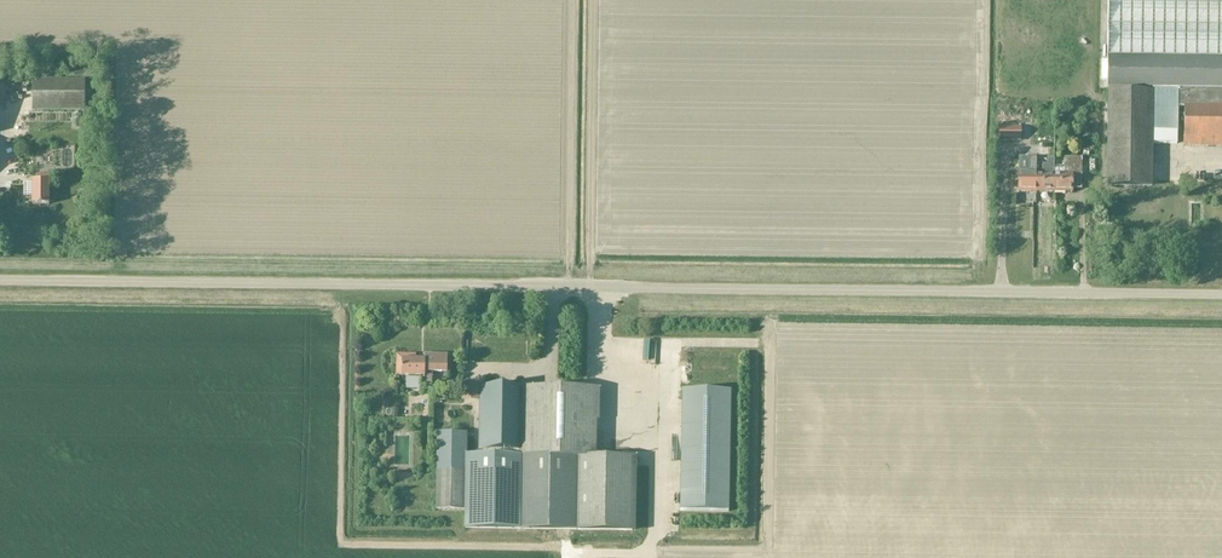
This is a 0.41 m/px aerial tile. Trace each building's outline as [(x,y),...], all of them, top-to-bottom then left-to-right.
[(1107,56),(1221,57),(1221,0),(1108,0),(1107,56)] [(1107,59),(1107,89),(1108,89),(1108,91),(1107,91),(1107,185),(1151,186),(1151,89),(1183,89),(1183,104),(1183,146),(1221,147),(1221,60),(1107,59)] [(84,80),(32,80),(32,110),(84,110),(84,109),(92,109),(92,82),(84,83),(84,80)] [(28,95),(15,97),(18,113),(31,111),(28,95)] [(1019,141),(1019,128),(999,128),(999,141),(1019,141)] [(1155,150),(1174,151),(1175,132),(1164,131),(1164,136),(1156,136),(1155,150)] [(1035,193),(1036,174),(1036,158),(1029,158),(1029,167),(1027,167),(1027,172),(1029,171),(1029,174),(1018,174),(1018,192),(1035,193)] [(1035,193),(1053,193),(1053,158),(1047,158),(1047,165),(1042,165),(1042,174),(1036,174),(1035,193)] [(1064,167),(1054,167),(1054,158),(1053,158),(1053,193),(1071,193),(1071,189),(1081,189),(1081,158),(1065,158),(1064,167)] [(32,182),(32,205),(48,205),(48,182),(48,174),(36,174),(36,182),(32,182)] [(423,355),(423,361),(415,360),(415,355),(396,355),(395,377),(420,377),(420,386),(431,387),(431,373),(446,373),(447,356),(423,355)] [(461,384),(460,401),(478,401),(479,384),(461,384)] [(595,457),(596,389),(480,387),(478,450),(482,450),(482,455),(465,455),(466,433),(436,432),(435,510),(464,511),(464,528),(631,531),(633,458),(595,457)] [(728,512),(730,391),(682,390),(680,512),(728,512)]
